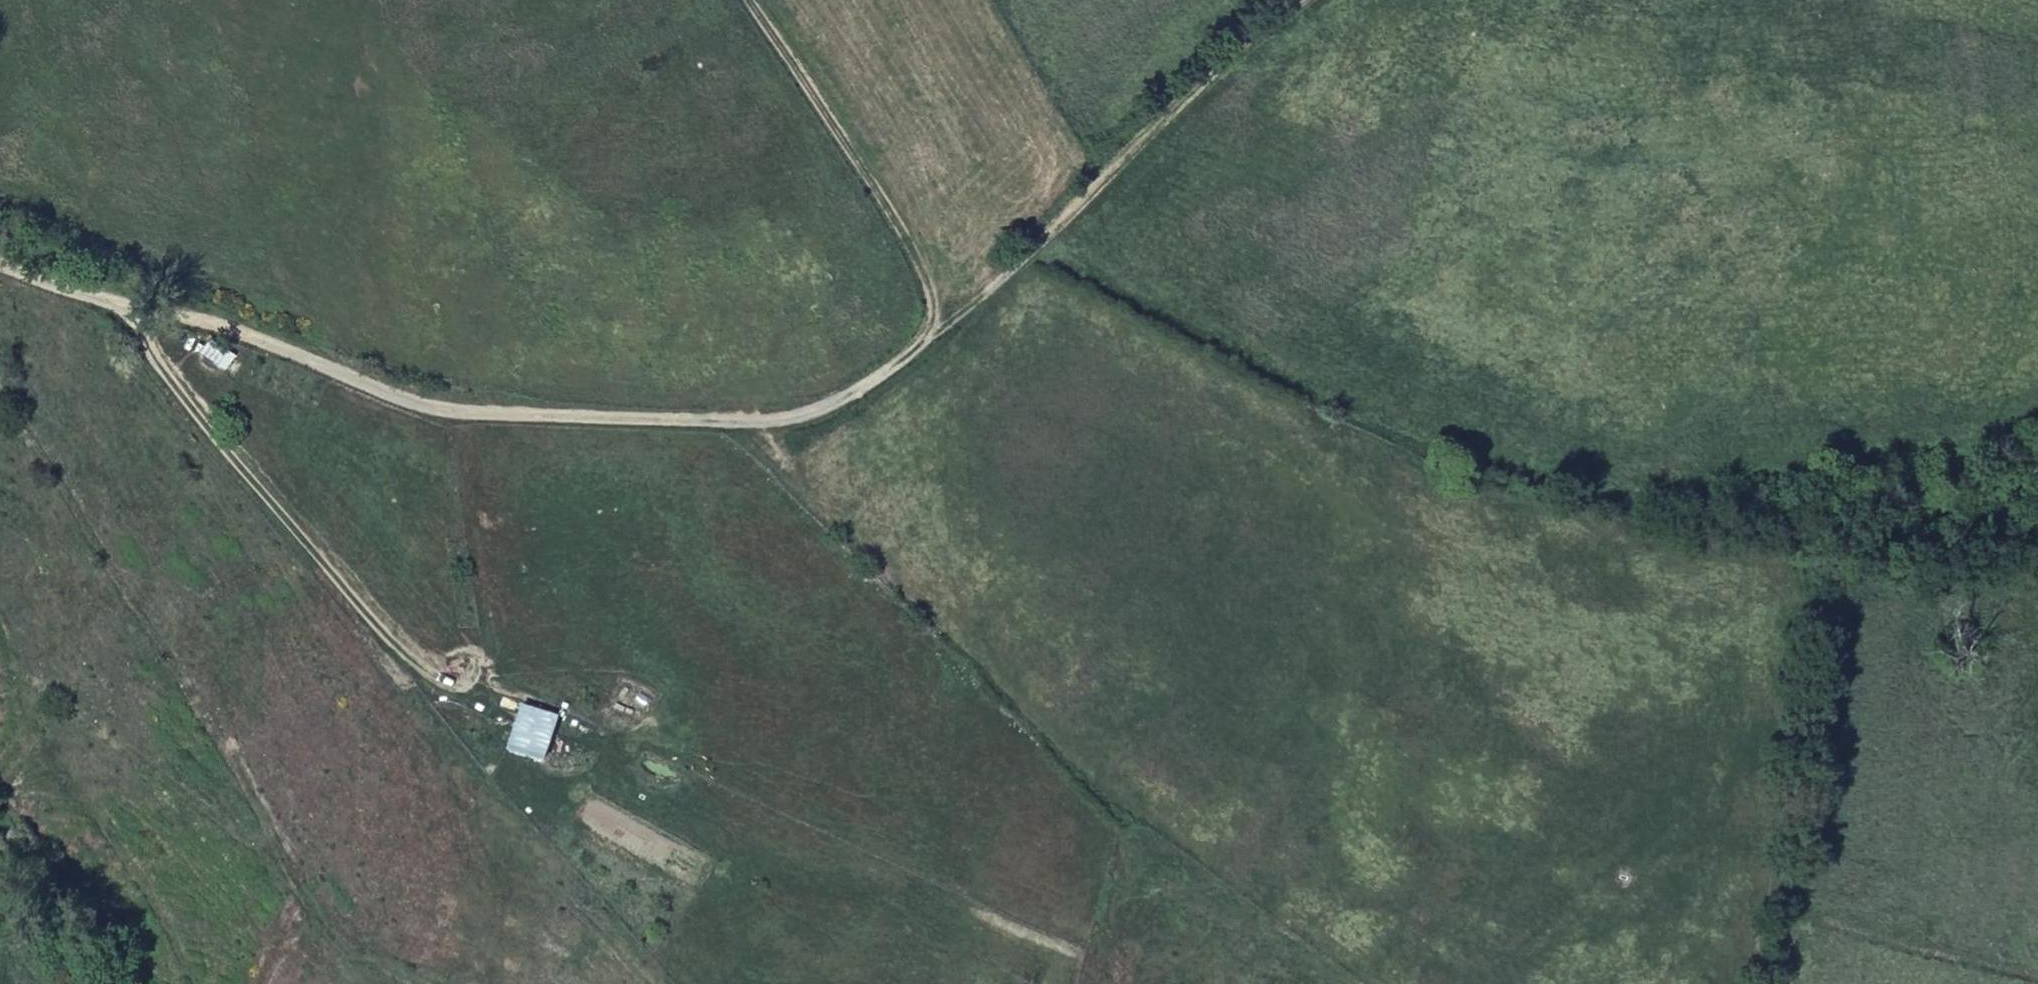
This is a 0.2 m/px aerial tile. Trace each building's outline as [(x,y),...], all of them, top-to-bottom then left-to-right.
[(209,339),(198,353),(228,374),(241,358),(209,339)] [(567,713),(521,702),(507,749),(553,759),(567,713)]
